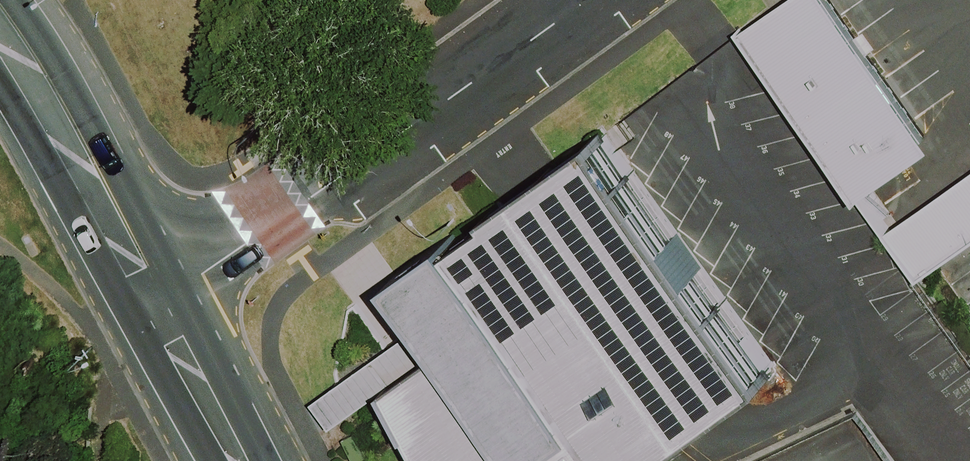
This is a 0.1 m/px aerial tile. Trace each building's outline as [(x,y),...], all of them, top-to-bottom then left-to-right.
[(827,0),(794,0),(743,34),(859,206),(933,157),(827,0)] [(692,249),(761,206),(766,214),(800,192),(774,153),(744,172),(730,150),(695,172),(687,160),(650,183),(692,249)] [(587,152),(402,277),(452,351),(394,390),(426,460),(644,460),(749,390),(587,152)] [(901,232),(931,276),(969,250),(969,186),(901,232)]
